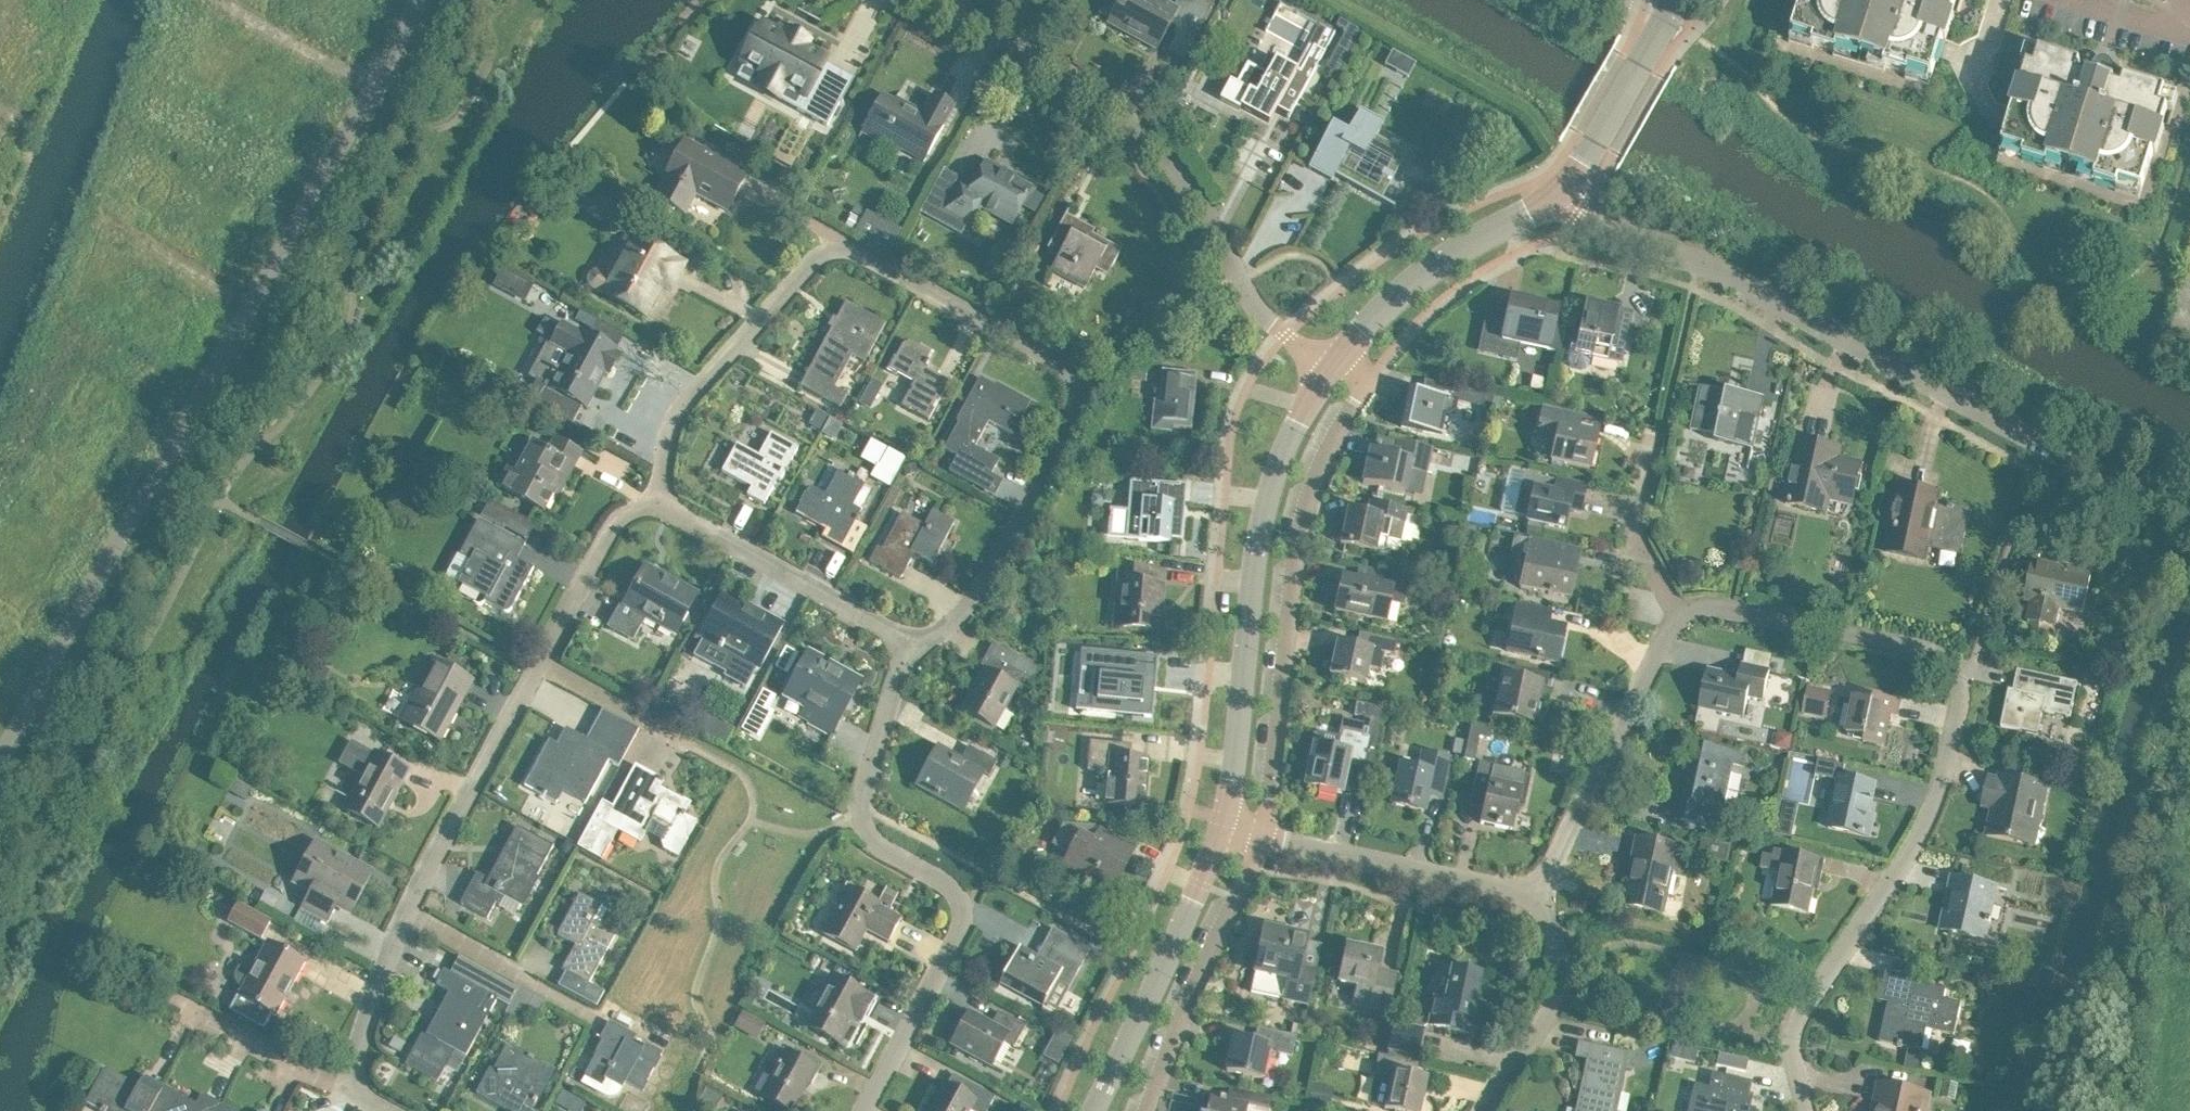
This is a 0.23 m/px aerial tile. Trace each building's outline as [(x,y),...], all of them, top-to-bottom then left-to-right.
[(1152,0),(1124,0),(1122,4),(1119,2),(1117,5),(1120,7),(1112,22),(1154,45),(1163,29),(1161,28),(1164,21),(1179,30),(1176,36),(1177,37),(1180,31),(1194,38),(1213,3),(1208,0),(1197,0),(1195,4),(1189,0),(1178,0),(1172,11),(1152,0)] [(1789,42),(1812,49),(1813,45),(1834,52),(1833,55),(1885,72),(1886,68),(1907,75),(1906,78),(1929,86),(1932,76),(1938,58),(1939,54),(1943,41),(1946,41),(1954,15),(1952,14),(1956,0),(1802,0),(1792,32),(1789,42)] [(763,25),(743,64),(766,76),(801,95),(804,97),(797,111),(819,123),(827,109),(833,97),(811,85),(820,68),(825,60),(825,59),(763,25)] [(1310,77),(1334,32),(1327,28),(1318,46),(1309,41),(1298,63),(1299,67),(1302,68),(1300,72),(1268,54),(1259,70),(1248,63),(1236,85),(1230,81),(1221,97),(1268,122),(1280,101),(1292,108),(1287,118),(1288,118),(1310,77)] [(2002,144),(1999,154),(2022,161),(2023,158),(2044,164),(2043,168),(2095,184),(2096,181),(2117,187),(2116,191),(2139,198),(2142,188),(2153,153),(2156,154),(2164,127),(2162,126),(2167,109),(2167,108),(2160,106),(2164,91),(2165,89),(2124,77),(2121,86),(2114,83),(2114,82),(2109,80),(2090,74),(2085,73),(2085,74),(2077,72),(2080,63),(2039,50),(2039,51),(2034,66),(2027,64),(2021,82),(2019,82),(2011,107),(2010,108),(2013,109),(2010,117),(2007,127),(2002,144)] [(895,102),(901,91),(899,90),(894,101),(881,94),(858,138),(859,138),(862,133),(874,139),(876,136),(904,151),(911,139),(929,149),(925,157),(926,157),(944,124),(943,124),(953,104),(935,94),(924,113),(903,102),(901,105),(895,102)] [(667,124),(672,114),(660,108),(655,118),(667,124)] [(1373,141),(1383,122),(1360,109),(1346,136),(1330,128),(1309,168),(1331,180),(1340,164),(1355,172),(1353,177),(1379,192),(1385,181),(1387,182),(1389,182),(1390,180),(1389,178),(1388,177),(1399,156),(1373,141)] [(727,212),(747,174),(684,140),(664,178),(665,178),(654,198),(684,215),(695,195),(727,212)] [(1011,223),(1030,189),(1005,175),(1006,173),(986,162),(969,193),(957,187),(945,209),(970,223),(968,228),(967,228),(967,229),(968,229),(980,207),(1011,223)] [(1121,250),(1064,219),(1070,207),(1069,207),(1047,248),(1048,249),(1050,245),(1061,251),(1044,282),(1045,283),(1051,271),(1084,289),(1094,270),(1106,277),(1111,268),(1121,250)] [(672,284),(683,264),(635,238),(613,277),(598,269),(596,269),(592,270),(589,273),(587,276),(587,279),(587,283),(588,286),(644,317),(664,279),(672,284)] [(498,280),(496,284),(523,300),(532,284),(504,269),(498,280)] [(1566,328),(1554,325),(1557,308),(1510,298),(1504,326),(1488,322),(1482,350),(1513,357),(1516,343),(1548,350),(1560,353),(1566,328)] [(866,359),(875,343),(885,324),(845,302),(800,386),(839,408),(846,396),(833,389),(854,352),(866,359)] [(1622,364),(1630,325),(1633,312),(1585,302),(1574,354),(1622,364)] [(536,379),(526,399),(572,424),(582,406),(586,408),(586,407),(583,405),(590,392),(594,394),(605,374),(608,376),(619,355),(616,353),(617,351),(605,345),(607,340),(597,335),(595,339),(580,331),(579,332),(562,323),(550,345),(567,354),(558,371),(553,368),(552,371),(553,372),(546,385),(536,379)] [(949,380),(925,367),(929,361),(927,360),(930,353),(912,344),(910,343),(908,343),(906,343),(904,344),(903,345),(901,347),(900,348),(889,370),(913,383),(901,406),(929,421),(951,379),(950,378),(949,380)] [(1145,382),(1146,369),(1131,368),(1130,381),(1145,382)] [(1191,430),(1197,374),(1161,370),(1158,399),(1153,400),(1150,431),(1171,433),(1173,428),(1191,430)] [(994,386),(979,378),(956,422),(958,423),(944,450),(957,457),(949,472),(971,484),(980,469),(991,475),(999,461),(974,448),(988,422),(1012,436),(1030,403),(995,384),(994,386)] [(1736,396),(1727,394),(1727,392),(1689,384),(1689,385),(1700,387),(1690,430),(1719,436),(1718,441),(1753,448),(1764,400),(1762,400),(1761,402),(1746,399),(1746,396),(1736,394),(1736,396)] [(1442,436),(1446,417),(1456,412),(1458,400),(1443,398),(1409,390),(1401,427),(1442,436)] [(1492,409),(1495,395),(1481,392),(1478,406),(1492,409)] [(1589,469),(1596,435),(1573,430),(1576,416),(1542,409),(1537,434),(1549,437),(1548,442),(1555,443),(1551,461),(1589,469)] [(816,413),(809,426),(822,433),(829,419),(816,413)] [(831,421),(824,436),(836,442),(843,428),(831,421)] [(779,481),(798,448),(767,432),(767,433),(770,434),(758,455),(737,444),(739,442),(738,441),(728,458),(725,462),(726,463),(721,472),(751,488),(747,495),(764,505),(777,480),(779,481)] [(581,453),(555,438),(547,452),(531,443),(516,472),(507,467),(497,486),(544,511),(554,493),(551,491),(559,478),(561,479),(569,465),(573,467),(581,453)] [(1854,501),(1857,485),(1861,464),(1837,458),(1839,452),(1826,449),(1826,446),(1799,440),(1785,503),(1826,512),(1830,495),(1854,501)] [(903,460),(872,442),(863,458),(880,467),(874,478),(889,486),(903,460)] [(1426,473),(1432,448),(1405,442),(1401,456),(1369,449),(1362,483),(1405,493),(1410,470),(1426,473)] [(848,477),(838,472),(825,496),(809,488),(802,499),(801,499),(800,501),(801,502),(796,512),(811,521),(811,522),(815,524),(816,523),(832,532),(828,539),(841,546),(855,522),(857,523),(859,519),(857,518),(861,511),(853,507),(865,485),(853,479),(854,477),(849,475),(848,477)] [(1580,511),(1585,486),(1524,473),(1515,514),(1528,516),(1527,522),(1542,525),(1542,524),(1564,529),(1568,509),(1580,511)] [(1128,509),(1126,539),(1138,540),(1170,542),(1170,540),(1180,541),(1184,486),(1130,482),(1128,509)] [(1933,508),(1922,505),(1925,491),(1900,486),(1893,518),(1897,519),(1891,547),(1919,553),(1921,545),(1941,549),(1942,545),(1960,549),(1968,511),(1934,503),(1933,508)] [(1338,525),(1335,541),(1340,542),(1340,544),(1361,549),(1375,552),(1379,536),(1387,538),(1401,542),(1405,523),(1408,511),(1391,507),(1370,502),(1367,515),(1347,510),(1344,526),(1338,525)] [(487,504),(481,516),(504,528),(510,517),(487,504)] [(932,564),(954,523),(932,511),(924,525),(902,513),(882,550),(877,547),(869,562),(901,579),(914,554),(932,564)] [(525,545),(478,520),(459,556),(474,563),(468,574),(465,574),(464,577),(465,579),(463,584),(486,597),(483,602),(501,611),(505,613),(509,612),(512,609),(533,568),(511,556),(518,543),(524,546),(525,545)] [(1569,598),(1577,564),(1562,561),(1565,548),(1514,536),(1510,557),(1513,558),(1513,567),(1514,575),(1519,588),(1547,594),(1553,596),(1553,595),(1569,598)] [(1745,569),(1747,557),(1735,554),(1733,567),(1745,569)] [(2078,610),(2081,597),(2086,576),(2036,565),(2030,594),(2035,595),(2030,618),(2054,623),(2057,606),(2078,610)] [(1162,602),(1163,585),(1146,584),(1147,570),(1119,567),(1116,598),(1121,599),(1119,628),(1155,631),(1157,613),(1160,613),(1161,612),(1159,612),(1160,602),(1162,602)] [(674,631),(694,595),(646,569),(627,605),(623,603),(609,628),(632,641),(646,616),(657,622),(656,624),(660,626),(661,624),(674,631)] [(1404,605),(1410,577),(1382,571),(1378,585),(1342,577),(1342,579),(1347,580),(1341,611),(1335,609),(1335,611),(1385,622),(1390,602),(1404,605)] [(725,597),(704,636),(720,644),(717,648),(721,650),(723,646),(737,653),(726,673),(725,676),(745,687),(757,665),(778,626),(775,625),(765,619),(725,597)] [(1556,662),(1563,628),(1548,625),(1551,611),(1518,604),(1512,634),(1518,636),(1514,652),(1537,658),(1536,659),(1542,661),(1542,659),(1556,662)] [(1016,627),(1022,616),(1011,610),(1005,621),(1016,627)] [(1393,655),(1396,641),(1359,633),(1359,634),(1366,636),(1364,647),(1337,641),(1329,675),(1364,683),(1368,668),(1381,671),(1384,654),(1393,655)] [(1783,658),(1784,644),(1758,642),(1757,656),(1783,658)] [(1025,694),(1039,668),(993,644),(992,643),(979,669),(982,671),(961,711),(994,728),(1015,689),(1025,694)] [(1081,651),(1079,669),(1095,670),(1091,713),(1111,715),(1145,718),(1148,687),(1154,688),(1156,658),(1081,651)] [(833,734),(840,721),(836,719),(856,683),(808,657),(788,693),(816,708),(809,721),(814,723),(833,734)] [(471,683),(471,682),(434,661),(403,718),(441,739),(456,709),(453,708),(459,697),(460,697),(468,682),(471,683)] [(1541,686),(1527,683),(1530,670),(1493,662),(1490,679),(1498,680),(1490,718),(1492,718),(1492,715),(1532,724),(1532,726),(1533,726),(1539,699),(1548,701),(1550,690),(1549,689),(1549,690),(1542,689),(1543,683),(1541,683),(1541,686)] [(1769,672),(1742,667),(1743,665),(1742,664),(1738,679),(1708,673),(1709,671),(1708,670),(1699,708),(1700,708),(1700,706),(1745,715),(1749,695),(1764,698),(1770,671),(1769,670),(1769,672)] [(2070,718),(2078,683),(2018,670),(2013,691),(2009,690),(2001,727),(2039,735),(2044,712),(2070,718)] [(1825,719),(1831,692),(1809,687),(1803,714),(1825,719)] [(763,688),(742,726),(758,734),(772,709),(767,707),(774,694),(763,688)] [(1900,701),(1873,695),(1872,701),(1855,697),(1850,718),(1847,733),(1864,736),(1862,742),(1883,747),(1890,715),(1897,717),(1900,701)] [(1381,721),(1384,709),(1370,706),(1367,718),(1381,721)] [(549,740),(524,786),(540,794),(539,795),(543,797),(544,796),(556,803),(563,790),(586,803),(587,801),(593,789),(602,773),(608,761),(618,767),(639,729),(621,719),(605,749),(586,739),(567,729),(558,745),(549,740)] [(1490,739),(1492,730),(1473,726),(1465,759),(1476,761),(1479,748),(1481,737),(1490,739)] [(1363,763),(1368,742),(1369,736),(1341,730),(1337,750),(1313,745),(1305,785),(1319,788),(1317,794),(1336,798),(1337,792),(1341,793),(1348,760),(1363,763)] [(1789,751),(1792,736),(1778,732),(1774,747),(1789,751)] [(373,754),(350,741),(337,764),(361,777),(343,809),(377,828),(408,771),(374,752),(373,754)] [(1142,807),(1147,760),(1121,757),(1122,744),(1090,741),(1087,770),(1108,772),(1105,803),(1142,807)] [(1743,766),(1745,756),(1692,744),(1687,764),(1691,765),(1679,818),(1675,817),(1675,818),(1706,825),(1710,805),(1725,809),(1734,764),(1743,766)] [(998,762),(968,746),(960,759),(938,747),(917,785),(960,809),(980,772),(989,777),(998,762)] [(1442,788),(1446,767),(1448,759),(1422,753),(1418,770),(1400,766),(1391,804),(1424,811),(1429,785),(1442,788)] [(1870,837),(1871,836),(1865,834),(1875,785),(1842,777),(1844,765),(1818,759),(1814,775),(1839,781),(1829,828),(1870,837)] [(1511,830),(1520,789),(1518,789),(1522,772),(1479,761),(1477,769),(1471,800),(1485,803),(1480,823),(1511,830)] [(696,823),(683,816),(685,814),(684,813),(689,804),(659,788),(663,781),(646,771),(635,766),(603,824),(612,828),(640,843),(652,820),(667,828),(660,841),(662,850),(677,858),(696,823)] [(2048,787),(2000,777),(1999,780),(1990,778),(1986,795),(1984,803),(1984,806),(1992,808),(1987,835),(2029,844),(2038,803),(2044,804),(2048,787)] [(1128,862),(1135,849),(1100,830),(1064,824),(1053,845),(1069,853),(1063,865),(1107,888),(1123,859),(1128,862)] [(589,825),(576,848),(580,850),(594,857),(601,861),(613,838),(589,825)] [(521,903),(517,911),(518,911),(553,847),(516,827),(508,841),(513,844),(509,850),(507,849),(504,854),(504,855),(490,881),(476,873),(460,903),(486,918),(495,903),(500,905),(505,895),(521,903)] [(1678,872),(1684,847),(1638,837),(1632,863),(1634,863),(1625,906),(1663,914),(1668,893),(1673,871),(1678,872)] [(347,911),(368,872),(317,845),(297,883),(316,894),(313,900),(307,896),(300,909),(327,924),(334,911),(328,907),(331,902),(347,911)] [(1825,860),(1775,849),(1774,855),(1764,853),(1761,867),(1779,871),(1771,906),(1809,914),(1817,879),(1821,880),(1825,860)] [(1986,939),(1997,887),(1952,877),(1946,903),(1951,904),(1946,928),(1941,927),(1940,929),(1986,939)] [(849,887),(823,936),(853,952),(865,928),(889,941),(900,920),(877,908),(879,903),(849,887)] [(886,888),(879,900),(892,906),(898,894),(886,888)] [(589,983),(616,933),(593,920),(601,906),(579,895),(557,935),(575,945),(561,970),(588,984),(589,983)] [(258,939),(269,920),(237,903),(227,922),(258,939)] [(1019,946),(997,987),(998,988),(1001,983),(1015,991),(1042,1006),(1039,1010),(1040,1011),(1056,982),(1067,988),(1065,992),(1066,993),(1090,948),(1056,930),(1054,934),(1055,934),(1050,943),(1049,942),(1047,946),(1056,951),(1049,964),(1019,948),(1020,947),(1019,946)] [(1287,937),(1265,932),(1264,931),(1250,992),(1306,1005),(1313,973),(1299,970),(1306,937),(1287,933),(1287,937)] [(263,1029),(272,1014),(275,1016),(305,962),(267,941),(254,965),(253,967),(250,966),(247,965),(243,965),(238,968),(235,971),(234,975),(234,979),(238,984),(242,986),(240,990),(237,996),(229,1011),(263,1029)] [(1388,1011),(1389,1005),(1394,983),(1374,979),(1380,953),(1347,946),(1339,982),(1358,986),(1355,1004),(1388,1011)] [(1470,1020),(1480,975),(1452,969),(1446,999),(1436,997),(1432,1016),(1427,1016),(1424,1017),(1421,1018),(1417,1021),(1414,1024),(1413,1029),(1394,1024),(1388,1049),(1417,1055),(1422,1031),(1422,1030),(1430,1024),(1430,1026),(1467,1034),(1468,1028),(1466,1028),(1467,1020),(1470,1020)] [(2053,986),(2056,972),(2042,969),(2038,983),(2053,986)] [(465,1057),(490,1012),(486,1010),(493,997),(443,970),(436,984),(449,991),(443,1004),(453,1009),(442,1030),(427,1022),(404,1065),(437,1082),(454,1051),(465,1057)] [(491,974),(484,986),(511,1001),(518,989),(491,974)] [(865,1012),(872,998),(866,995),(866,994),(831,975),(813,1009),(818,1012),(810,1028),(839,1044),(858,1008),(865,1012)] [(1927,990),(1917,988),(1918,983),(1899,979),(1894,1002),(1889,1001),(1880,1042),(1898,1045),(1898,1046),(1902,1047),(1903,1046),(1928,1052),(1933,1030),(1955,1035),(1962,1002),(1944,999),(1946,989),(1928,985),(1927,990)] [(588,984),(581,998),(597,1007),(605,992),(589,983),(588,984)] [(539,1013),(545,1001),(519,986),(518,989),(511,1001),(504,1014),(519,1022),(527,1007),(539,1013)] [(992,1024),(969,1011),(950,1046),(990,1067),(1004,1042),(1014,1047),(1025,1027),(998,1012),(992,1024)] [(566,1039),(585,1033),(580,1020),(562,1027),(566,1039)] [(641,1050),(626,1041),(629,1034),(607,1021),(606,1022),(607,1023),(599,1039),(602,1041),(580,1082),(607,1096),(611,1096),(615,1095),(619,1093),(622,1088),(625,1082),(643,1092),(643,1090),(642,1090),(662,1053),(645,1043),(641,1050)] [(1292,1057),(1296,1037),(1257,1028),(1255,1042),(1233,1037),(1226,1071),(1263,1079),(1267,1058),(1276,1059),(1277,1054),(1292,1057)] [(1636,1056),(1578,1043),(1576,1057),(1587,1059),(1579,1096),(1582,1097),(1580,1106),(1577,1105),(1576,1110),(1615,1110),(1625,1068),(1633,1070),(1636,1056)] [(803,1054),(796,1050),(792,1057),(785,1053),(762,1096),(791,1110),(792,1110),(803,1089),(800,1088),(804,1081),(811,1085),(822,1064),(803,1054)] [(518,1052),(505,1076),(489,1068),(476,1093),(508,1110),(534,1110),(531,1109),(552,1071),(532,1060),(533,1058),(528,1055),(527,1057),(518,1052)] [(1715,1066),(1745,1072),(1748,1059),(1718,1053),(1715,1066)] [(1373,1080),(1374,1080),(1389,1084),(1386,1100),(1384,1109),(1394,1110),(1419,1110),(1426,1078),(1410,1075),(1413,1062),(1392,1057),(1387,1056),(1378,1054),(1373,1080)] [(136,1091),(138,1088),(104,1069),(85,1103),(100,1110),(150,1110),(163,1087),(151,1081),(144,1095),(136,1091)] [(1751,1082),(1712,1073),(1708,1088),(1694,1085),(1688,1110),(1755,1110),(1755,1109),(1749,1107),(1752,1094),(1749,1094),(1751,1082)] [(964,1081),(958,1092),(944,1084),(929,1110),(987,1110),(995,1097),(964,1081)] [(1929,1094),(1879,1084),(1873,1110),(1926,1110),(1929,1094)] [(1329,1107),(1332,1088),(1311,1085),(1308,1104),(1329,1107)] [(195,1109),(196,1106),(163,1087),(150,1110),(198,1110),(195,1109)] [(1272,1098),(1229,1088),(1226,1101),(1203,1096),(1203,1097),(1209,1098),(1206,1110),(1248,1110),(1248,1107),(1266,1110),(1269,1110),(1272,1098)] [(221,1106),(209,1099),(203,1110),(218,1110),(221,1106)]
